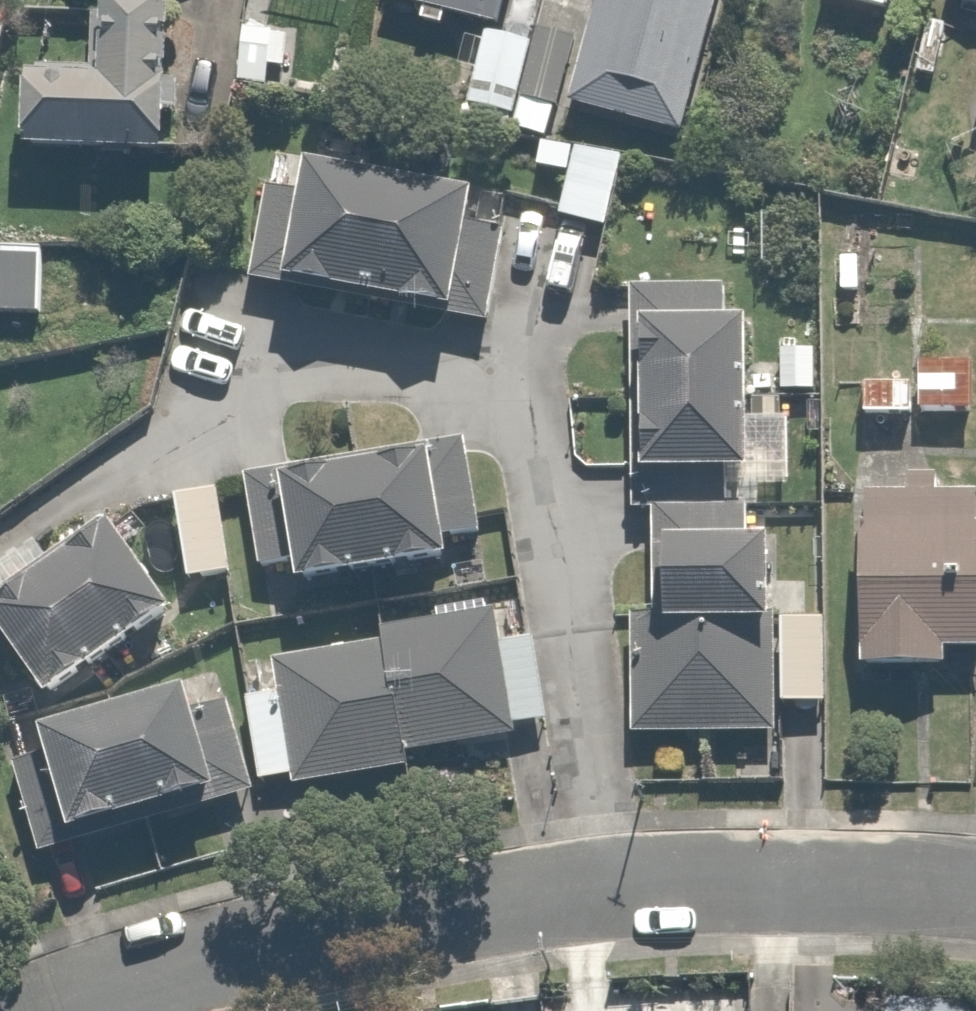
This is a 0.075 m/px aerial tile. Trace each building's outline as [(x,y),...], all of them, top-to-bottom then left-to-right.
[(390,10),(518,40),(527,0),(393,0),(390,10)] [(582,119),(690,147),(729,0),(613,0),(582,119)] [(827,4),(902,21),(907,0),(828,0),(827,4)] [(119,95),(85,95),(86,77),(42,75),(41,103),(39,160),(182,164),(186,27),(120,25),(119,95)] [(553,146),(581,42),(541,31),(536,52),(494,41),(472,125),(553,146)] [(631,159),(579,149),(564,225),(616,235),(631,159)] [(491,205),(324,175),(320,200),(278,192),(260,289),(469,327),(491,205)] [(0,252),(0,323),(53,324),(54,253),(0,252)] [(770,347),(735,345),(738,292),(639,288),(637,340),(667,342),(660,485),(639,484),(638,521),(661,522),(658,573),(688,575),(685,647),(635,645),(631,740),(785,747),(787,706),(832,708),(837,617),(790,615),(792,569),(760,568),(770,347)] [(825,354),(782,352),(780,394),(823,396),(825,354)] [(921,363),(921,391),(871,391),(871,430),(930,430),(930,416),(975,416),(975,363),(921,363)] [(455,455),(437,458),(247,492),(263,579),(306,571),(310,593),(474,564),(455,455)] [(946,498),(946,472),(907,473),(908,501),(873,501),(876,677),(919,676),(919,695),(955,694),(954,655),(975,655),(975,497),(946,498)] [(243,583),(231,497),(183,504),(195,590),(243,583)] [(123,521),(0,601),(0,631),(39,692),(52,684),(72,716),(197,634),(123,521)] [(505,624),(393,642),(396,662),(281,680),(283,695),(252,700),(267,795),(420,771),(419,759),(554,737),(539,640),(509,645),(505,624)] [(41,852),(258,794),(235,712),(206,720),(203,707),(15,758),(41,852)]
